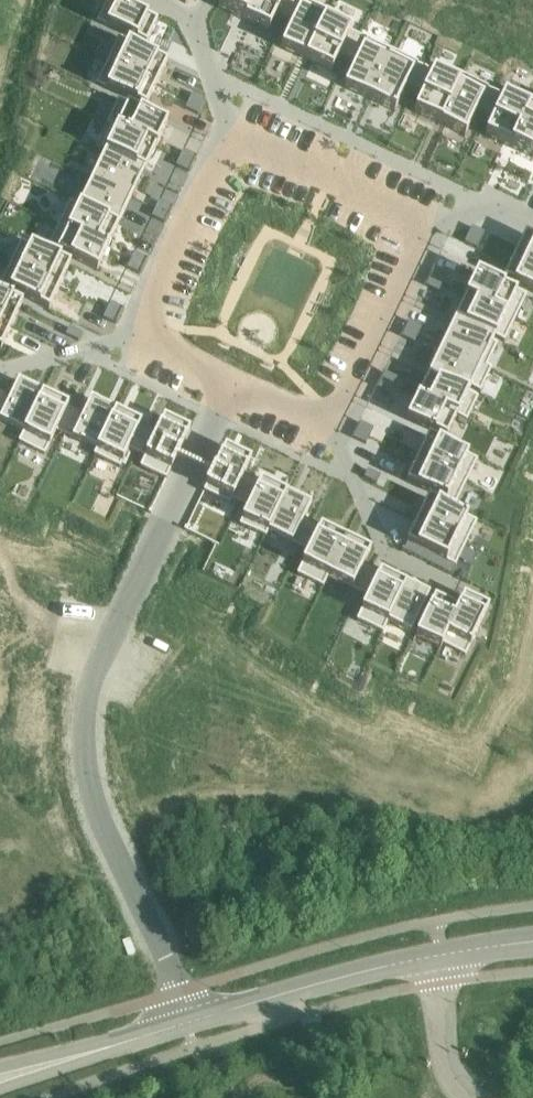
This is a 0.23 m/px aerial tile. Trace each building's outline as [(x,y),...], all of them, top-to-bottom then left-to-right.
[(96,22),(146,46),(157,22),(111,0),(107,0),(96,22)] [(218,8),(243,20),(252,0),(221,0),(218,8)] [(243,20),(244,20),(268,32),(275,17),(283,21),(294,0),(252,0),(243,20)] [(281,48),(305,59),(306,60),(329,12),(304,0),(294,0),(283,21),(292,25),(281,48)] [(329,12),(306,60),(331,72),(338,57),(346,61),(358,35),(350,32),(354,24),(329,12)] [(355,65),(344,87),(369,99),(392,51),(367,39),(358,35),(346,61),(355,65)] [(118,38),(107,61),(156,85),(167,62),(118,38)] [(392,51),(369,99),(394,111),(405,89),(413,93),(425,67),(417,64),(392,51)] [(107,61),(96,84),(145,107),(156,85),(107,61)] [(425,67),(413,93),(421,97),(414,112),(439,124),(462,76),(437,64),(434,71),(425,67)] [(462,76),(439,124),(440,124),(464,136),(475,113),(483,117),(495,92),(488,88),(462,76)] [(495,92),(483,117),(492,121),(485,135),(509,147),(510,148),(532,99),(508,88),(504,96),(495,92)] [(192,92),(189,100),(201,106),(205,98),(192,92)] [(510,148),(532,159),(532,100),(532,99),(510,148)] [(118,100),(106,124),(111,126),(111,125),(156,146),(167,124),(118,100)] [(189,100),(185,108),(198,114),(201,106),(189,100)] [(111,126),(100,148),(105,151),(145,170),(156,147),(156,148),(156,146),(111,125),(111,126)] [(183,150),(179,158),(192,164),(196,156),(183,150)] [(103,155),(92,178),(132,197),(143,175),(145,170),(105,151),(103,155)] [(179,158),(175,165),(188,172),(192,164),(179,158)] [(81,201),(79,206),(119,225),(121,220),(132,197),(92,178),(81,201)] [(159,200),(155,208),(168,214),(171,207),(159,200)] [(69,201),(58,223),(108,247),(119,225),(79,206),(69,201)] [(155,208),(151,216),(164,222),(168,214),(155,208)] [(48,246),(47,247),(97,271),(108,247),(58,223),(48,246)] [(471,226),(468,234),(481,240),(484,232),(471,226)] [(514,256),(532,265),(532,237),(525,233),(514,256)] [(468,234),(464,242),(477,248),(481,240),(468,234)] [(21,241),(10,264),(59,288),(70,264),(21,241)] [(134,252),(131,260),(143,266),(147,258),(134,252)] [(503,279),(532,293),(532,265),(514,256),(503,279)] [(131,260),(127,267),(139,273),(143,266),(131,260)] [(0,285),(0,287),(48,311),(59,288),(10,264),(0,285)] [(434,270),(430,278),(442,283),(446,276),(434,270)] [(476,272),(465,295),(515,319),(526,296),(476,272)] [(430,278),(426,286),(439,291),(442,283),(430,278)] [(12,326),(23,303),(0,292),(0,320),(12,326)] [(465,296),(455,318),(495,337),(504,342),(515,319),(465,295),(465,296)] [(110,302),(106,310),(119,316),(123,308),(110,302)] [(106,310),(103,318),(115,324),(119,316),(106,310)] [(452,323),(441,346),(486,367),(487,366),(497,344),(492,342),(495,337),(455,318),(452,323)] [(1,349),(12,326),(0,320),(0,348),(1,349)] [(409,320),(405,328),(418,334),(422,327),(409,320)] [(69,327),(65,335),(78,340),(82,332),(69,327)] [(405,328),(402,336),(414,342),(418,334),(405,328)] [(431,368),(428,373),(468,392),(471,388),(480,392),(492,368),(487,366),(486,367),(441,346),(431,368)] [(385,372),(381,379),(394,385),(397,378),(385,372)] [(417,396),(457,415),(457,417),(467,421),(478,397),(468,392),(428,373),(418,396),(417,396)] [(381,379),(377,387),(390,393),(394,385),(381,379)] [(0,397),(0,421),(23,431),(24,432),(43,392),(18,380),(11,394),(3,391),(0,397)] [(23,431),(18,441),(45,454),(56,430),(64,434),(76,409),(68,405),(68,404),(43,392),(24,432),(23,431)] [(417,396),(406,419),(446,439),(457,417),(457,415),(417,396)] [(76,409),(64,434),(96,449),(96,450),(115,410),(91,398),(84,412),(76,409)] [(96,449),(93,454),(120,467),(129,449),(137,452),(149,427),(137,422),(138,421),(115,410),(96,450),(96,449)] [(149,427),(137,452),(144,456),(140,466),(150,471),(166,479),(175,459),(177,457),(190,429),(164,416),(157,431),(149,427)] [(361,422),(357,430),(370,436),(373,428),(361,422)] [(357,430),(353,437),(366,443),(370,436),(357,430)] [(428,436),(417,458),(467,482),(478,459),(428,436)] [(225,446),(203,490),(230,503),(232,498),(240,502),(252,477),(244,473),(251,458),(225,446)] [(417,458),(406,481),(456,505),(467,482),(417,458)] [(368,469),(364,477),(376,483),(380,475),(368,469)] [(248,506),(239,524),(265,537),(268,532),(267,531),(286,492),(261,479),(260,480),(252,477),(240,502),(248,506)] [(286,492),(267,531),(268,532),(300,547),(312,522),(304,518),(311,504),(286,492)] [(428,497),(417,520),(466,544),(477,521),(428,497)] [(417,520),(406,543),(407,543),(419,549),(430,554),(442,560),(454,566),(456,566),(466,544),(417,520)] [(308,551),(297,575),(323,587),(327,577),(326,577),(346,537),(320,525),(320,526),(312,522),(300,547),(308,551)] [(346,537),(326,577),(327,577),(352,589),(360,593),(372,567),(364,564),(371,549),(346,537)] [(407,543),(403,551),(415,557),(419,549),(407,543)] [(419,549),(415,557),(427,563),(430,554),(419,549)] [(430,554),(427,563),(438,568),(442,560),(430,554)] [(442,560),(438,568),(450,574),(454,566),(442,560)] [(367,597),(356,620),(383,633),(387,623),(386,622),(405,582),(380,570),(380,571),(372,567),(360,593),(367,597)] [(405,582),(386,622),(387,623),(411,634),(430,594),(405,582)] [(459,608),(442,645),(465,656),(489,606),(464,594),(458,608),(459,608)] [(435,597),(416,637),(440,649),(442,645),(459,608),(458,608),(435,597)]
